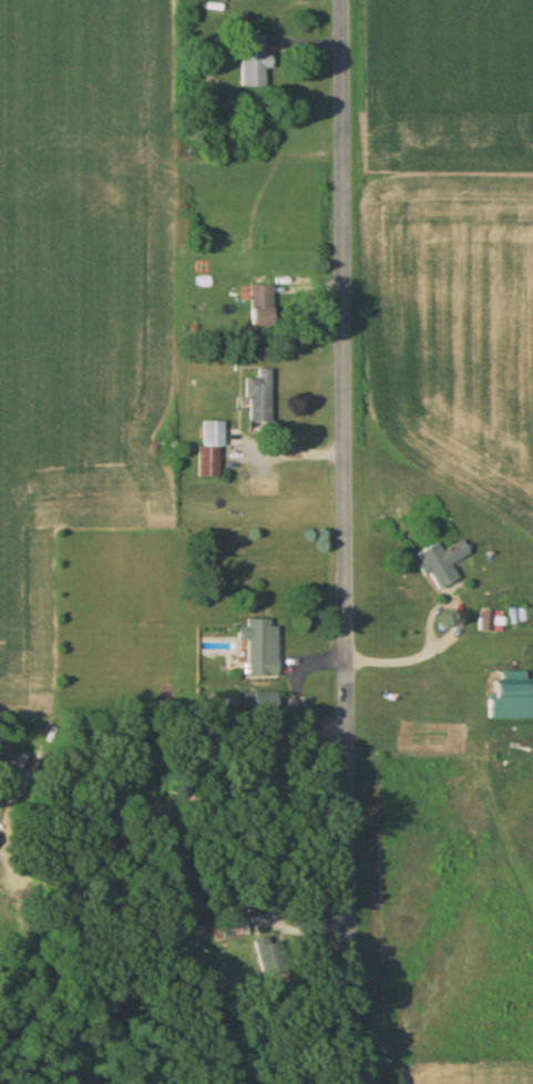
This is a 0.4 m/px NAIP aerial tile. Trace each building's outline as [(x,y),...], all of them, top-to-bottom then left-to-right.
[(238,36),(238,88),(264,88),(264,36),(238,36)] [(247,325),(272,325),(272,285),(247,285),(247,325)] [(245,380),(245,424),(270,424),(270,371),(256,371),(256,380),(245,380)] [(224,449),(224,423),(199,423),(199,478),(218,478),(218,449),(224,449)] [(455,580),(447,565),(465,555),(458,542),(439,552),(435,544),(414,554),(433,591),(455,580)] [(479,631),(501,631),(501,615),(479,615),(479,631)] [(244,677),(273,677),(273,621),(244,621),(244,629),(234,629),(234,641),(244,641),(244,677)] [(527,719),(526,672),(498,673),(498,682),(484,682),(485,720),(527,719)] [(243,713),(273,713),(273,693),(243,693),(243,713)] [(0,743),(0,776),(1,777),(17,757),(0,743)] [(235,918),(235,934),(244,934),(244,918),(235,918)]
